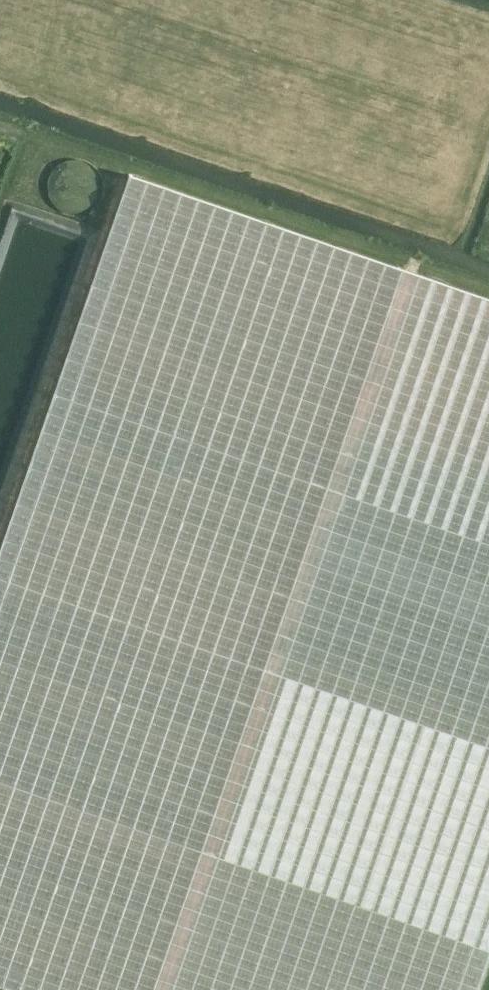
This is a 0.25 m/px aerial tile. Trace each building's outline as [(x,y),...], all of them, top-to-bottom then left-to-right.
[(100,190),(100,189),(100,184),(98,179),(93,172),(90,169),(85,166),(80,164),(76,164),(73,164),(66,165),(61,167),(57,170),(54,174),(51,179),(50,183),(49,188),(49,193),(50,198),(52,202),(55,206),(59,209),(63,212),(69,214),(73,215),(79,214),(83,213),(88,211),(92,208),(95,205),(98,199),(100,190)] [(130,176),(0,551),(0,988),(7,989),(479,989),(488,960),(488,300),(130,176)]
